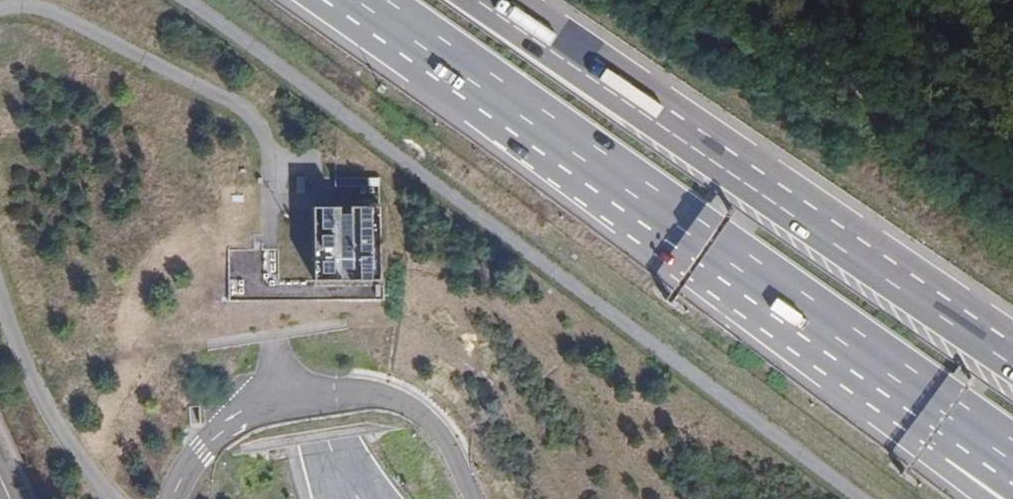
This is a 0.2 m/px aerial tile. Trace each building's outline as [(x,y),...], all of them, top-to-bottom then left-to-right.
[(258,251),(227,252),(226,298),(373,295),(372,278),(364,278),(367,206),(305,204),(303,278),(262,279),(258,251)]
